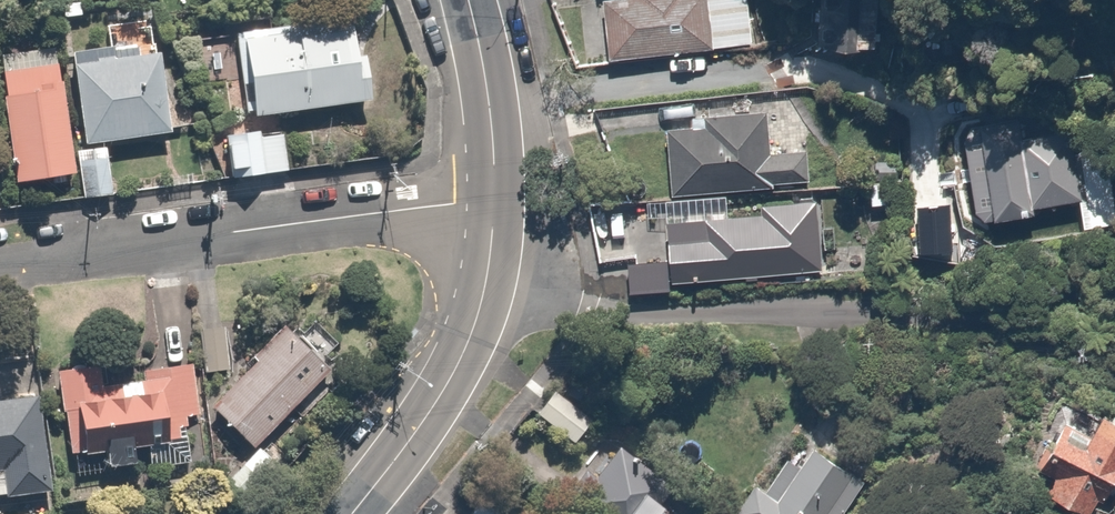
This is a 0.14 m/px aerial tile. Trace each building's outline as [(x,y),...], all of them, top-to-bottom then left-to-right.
[(609,57),(712,48),(707,0),(603,0),(609,57)] [(815,44),(873,50),(880,0),(818,0),(815,44)] [(352,18),(236,33),(247,119),(363,104),(352,18)] [(154,45),(71,55),(81,138),(164,128),(154,45)] [(68,174),(59,50),(1,54),(10,178),(68,174)] [(667,129),(672,191),(808,183),(804,149),(769,150),(767,111),(702,114),(703,127),(667,129)] [(282,128),(242,131),(243,139),(225,140),(228,167),(246,165),(246,174),(285,171),(282,128)] [(1015,130),(980,138),(993,219),(1036,215),(1035,208),(1078,202),(1081,217),(1111,214),(1098,144),(1076,148),(1074,135),(1018,145),(1015,130)] [(109,195),(103,145),(75,149),(81,198),(109,195)] [(761,213),(671,218),(676,279),(824,269),(818,200),(761,203),(761,213)] [(667,259),(623,264),(623,293),(672,289),(667,259)] [(227,326),(200,328),(202,372),(230,370),(227,326)] [(283,328),(204,408),(261,452),(327,372),(283,328)] [(197,358),(53,373),(67,459),(210,448),(204,408),(197,358)] [(551,390),(534,413),(572,440),(589,417),(551,390)] [(51,489),(37,396),(0,401),(0,501),(51,489)] [(1064,401),(1034,465),(1055,477),(1044,496),(1085,513),(1094,513),(1098,506),(1106,510),(1114,491),(1114,414),(1112,412),(1100,415),(1064,401)] [(558,489),(586,513),(664,513),(656,507),(676,490),(605,439),(558,489)] [(735,512),(739,513),(826,513),(852,477),(813,448),(774,497),(754,485),(735,512)] [(466,513),(498,513),(479,499),(466,513)]
